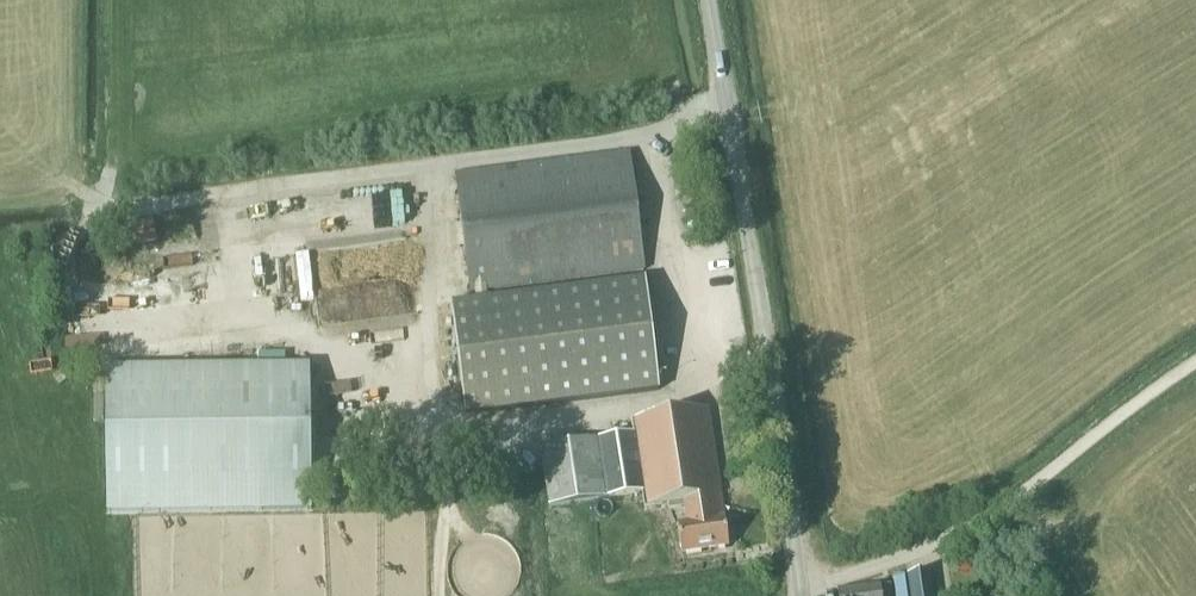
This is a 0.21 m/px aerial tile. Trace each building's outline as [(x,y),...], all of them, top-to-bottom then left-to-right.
[(487,292),(641,271),(626,155),(455,178),(471,294),(476,294),(477,303),(451,306),(466,417),(660,390),(645,280),(488,301),(487,292)] [(152,222),(137,225),(141,245),(156,242),(152,222)] [(311,513),(311,437),(310,369),(105,371),(107,515),(311,513)] [(728,549),(712,437),(708,413),(632,425),(633,434),(612,437),(600,439),(600,438),(540,447),(549,507),(609,497),(609,498),(642,493),(644,507),(672,503),(672,508),(687,506),(689,522),(677,524),(681,556),(728,549)] [(491,495),(490,481),(478,482),(479,496),(491,495)] [(929,571),(908,574),(911,595),(933,595),(929,571)] [(880,584),(837,589),(838,595),(892,595),(891,584),(880,585),(880,584)]
